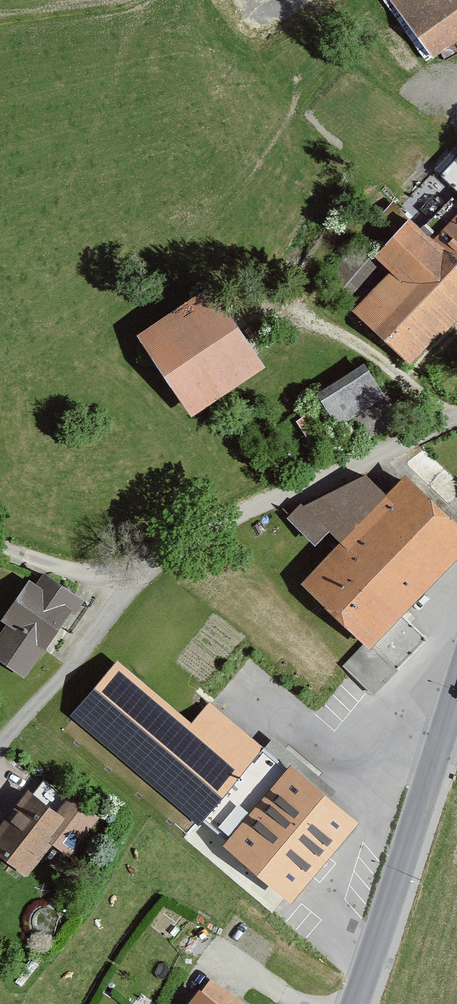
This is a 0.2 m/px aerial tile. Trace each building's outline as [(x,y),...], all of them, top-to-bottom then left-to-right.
[(437,55),(456,41),(456,0),(398,0),(437,55)] [(444,242),(418,215),(382,250),(401,270),(359,310),(415,368),(456,327),(456,255),(444,242)] [(444,242),(456,255),(456,230),(444,242)] [(216,291),(145,338),(196,415),(267,368),(216,291)] [(336,423),(383,391),(361,358),(314,390),(336,423)] [(412,478),(310,582),(374,645),(456,561),(456,522),(412,478)] [(47,578),(41,586),(32,580),(2,623),(8,627),(0,639),(0,651),(29,672),(44,650),(51,655),(86,605),(47,578)] [(119,658),(72,712),(197,820),(207,809),(232,831),(289,764),(285,761),(212,698),(192,721),(119,658)] [(289,756),(285,761),(289,764),(232,831),(225,839),(291,895),(359,815),(289,756)] [(34,791),(0,832),(0,856),(3,852),(31,874),(56,843),(74,858),(101,824),(72,800),(61,813),(34,791)] [(204,989),(192,1003),(223,1003),(204,989)]
